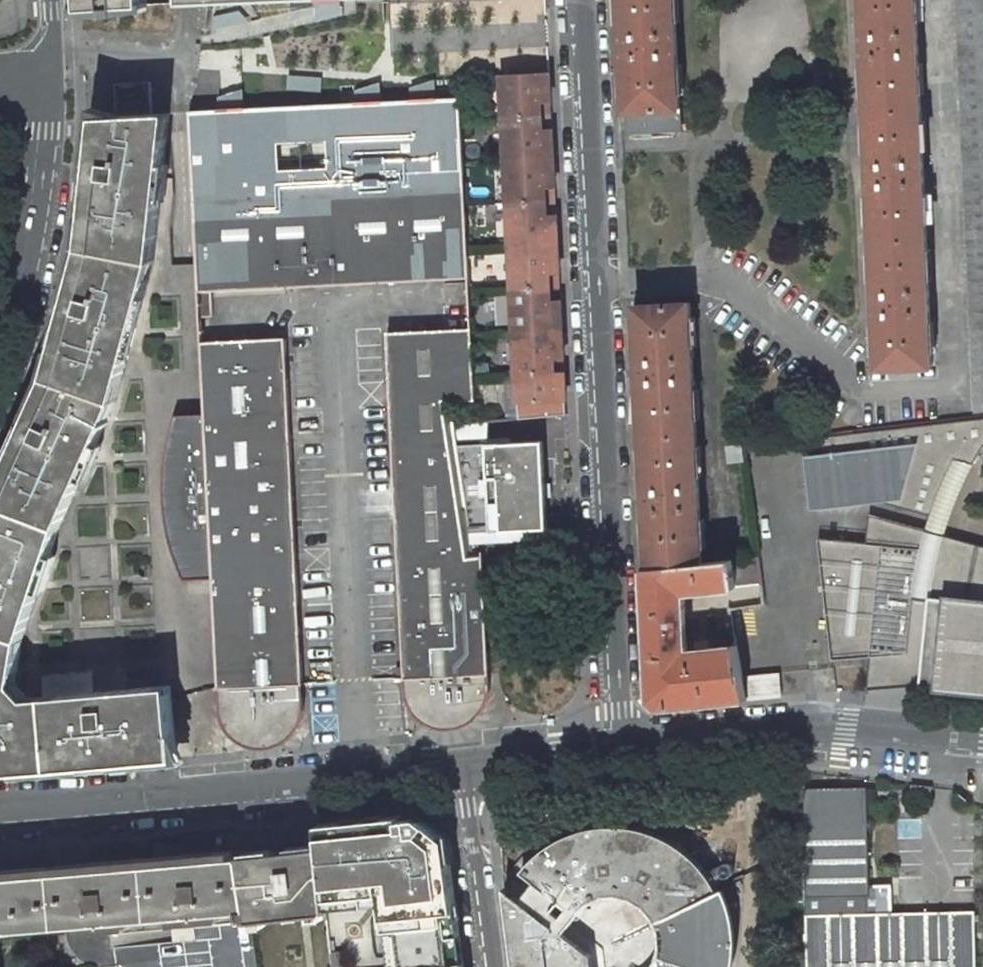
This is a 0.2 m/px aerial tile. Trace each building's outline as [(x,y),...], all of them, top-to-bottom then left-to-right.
[(106,8),(119,8),(144,7),(144,0),(81,0),(82,9),(106,8)] [(681,131),(675,0),(620,0),(627,134),(681,131)] [(877,369),(931,367),(916,0),(860,0),(877,369)] [(973,414),(982,413),(982,0),(955,0),(973,414)] [(550,90),(550,72),(502,75),(504,118),(552,115),(551,100),(542,101),(541,91),(550,90)] [(115,116),(151,114),(149,82),(114,84),(115,116)] [(542,101),(551,100),(550,90),(541,91),(542,101)] [(470,279),(461,99),(424,100),(375,103),(245,109),(231,110),(190,112),(200,318),(213,317),(211,292),(470,279)] [(151,114),(115,116),(95,117),(90,168),(91,172),(94,176),(97,177),(95,196),(87,195),(82,248),(67,299),(68,303),(69,306),(73,309),(68,328),(60,325),(47,377),(26,423),(25,426),(25,428),(26,431),(28,432),(29,434),(22,451),(14,448),(0,482),(0,772),(61,768),(60,763),(70,762),(71,767),(86,765),(85,756),(113,754),(113,763),(138,761),(135,722),(166,720),(168,748),(175,747),(170,686),(107,691),(108,695),(105,692),(100,692),(28,698),(15,684),(23,639),(60,526),(115,403),(153,262),(169,114),(151,114)] [(552,129),(552,115),(504,118),(506,160),(554,158),(553,139),(544,139),(543,129),(552,129)] [(544,139),(553,139),(552,129),(543,129),(544,139)] [(555,176),(554,158),(506,160),(508,203),(556,201),(555,186),(546,186),(546,177),(555,176)] [(91,172),(90,168),(87,195),(95,196),(97,177),(94,176),(91,172)] [(546,186),(555,186),(555,176),(546,177),(546,186)] [(556,215),(556,201),(508,203),(510,246),(558,243),(557,225),(548,225),(548,215),(556,215)] [(548,225),(557,225),(556,215),(548,215),(548,225)] [(550,262),(559,262),(558,243),(510,246),(512,289),(560,286),(559,272),(550,272),(550,262)] [(550,272),(559,272),(559,262),(550,262),(550,272)] [(561,300),(560,286),(512,289),(514,332),(562,329),(561,310),(552,311),(552,301),(561,300)] [(68,303),(67,299),(60,325),(68,328),(73,309),(69,306),(68,303)] [(552,311),(561,310),(561,300),(552,301),(552,311)] [(648,568),(704,562),(691,303),(636,306),(648,568)] [(476,400),(472,333),(472,328),(386,332),(404,679),(406,697),(410,707),(412,712),(420,720),(429,726),(434,728),(444,730),(452,729),(460,728),(470,723),(478,717),(484,708),(489,698),(490,693),(485,593),(484,570),(483,550),(474,551),(471,531),(458,446),(457,440),(456,426),(455,422),(451,423),(448,402),(476,400)] [(563,347),(562,329),(514,332),(516,374),(564,372),(564,357),(555,358),(554,348),(563,347)] [(285,337),(201,341),(205,414),(213,579),(218,689),(220,716),(222,721),(224,726),(230,735),(238,742),(242,745),(247,747),(258,749),(269,748),(278,745),(283,743),(291,737),(295,733),(300,723),(302,718),(304,710),(298,578),(285,337)] [(555,358),(564,357),(563,347),(554,348),(555,358)] [(565,390),(564,372),(516,374),(517,379),(518,414),(519,419),(566,415),(566,400),(557,400),(556,390),(565,390)] [(504,380),(506,415),(518,414),(517,379),(504,380)] [(557,400),(566,400),(565,390),(556,390),(557,400)] [(183,580),(213,579),(205,414),(175,415),(168,438),(163,469),(163,490),(168,493),(169,503),(164,508),(171,545),(183,580)] [(982,447),(982,417),(822,436),(825,457),(810,459),(816,505),(872,499),(932,515),(934,509),(936,503),(939,494),(943,486),(947,476),(951,468),(956,459),(973,463),(982,447)] [(488,438),(488,422),(456,426),(457,440),(488,438)] [(14,448),(22,451),(29,434),(28,432),(26,431),(25,428),(25,426),(26,423),(14,448)] [(546,528),(542,442),(458,446),(471,531),(546,528)] [(743,445),(728,446),(730,462),(745,461),(743,445)] [(959,493),(973,463),(956,459),(951,468),(947,476),(943,486),(939,494),(936,503),(934,509),(932,515),(928,529),(946,533),(951,515),(959,493)] [(836,664),(873,659),(868,692),(923,689),(982,694),(982,544),(946,533),(928,529),(871,514),(868,542),(820,538),(836,664)] [(736,647),(688,651),(687,634),(686,616),(685,592),(763,584),(760,556),(704,562),(648,568),(644,568),(650,692),(669,707),(747,700),(746,697),(736,647)] [(485,593),(497,592),(496,570),(484,570),(485,593)] [(746,697),(747,700),(782,696),(780,674),(750,676),(751,697),(746,697)] [(164,759),(176,758),(175,747),(168,748),(166,720),(135,722),(138,761),(164,759)] [(113,754),(85,756),(86,765),(113,763),(113,754)] [(930,787),(910,785),(910,792),(930,794),(930,787)] [(863,790),(806,791),(807,824),(804,824),(805,894),(805,914),(804,914),(806,966),(976,966),(974,911),(891,912),(891,884),(868,885),(867,823),(864,823),(863,790)] [(401,817),(319,826),(321,848),(322,861),(387,854),(386,851),(447,844),(446,839),(418,819),(401,821),(401,817)] [(592,954),(564,932),(570,925),(601,949),(603,966),(727,966),(729,959),(730,935),(728,920),(726,908),(720,894),(715,883),(706,870),(693,856),(683,848),(665,837),(645,829),(624,825),(605,825),(585,828),(568,834),(553,841),(537,853),(524,865),(520,872),(534,883),(521,900),(504,887),(514,966),(594,966),(592,954)] [(387,854),(322,861),(327,909),(383,904),(386,926),(457,918),(447,844),(386,851),(387,854)] [(321,848),(240,856),(248,910),(250,921),(327,913),(327,909),(322,861),(321,848)] [(0,877),(0,932),(99,923),(99,929),(115,928),(114,922),(184,916),(185,922),(200,921),(200,915),(241,911),(242,921),(247,921),(246,911),(248,910),(240,856),(0,877)] [(386,926),(391,966),(424,966),(463,963),(457,918),(386,926)] [(329,937),(332,966),(343,966),(342,953),(336,954),(334,937),(329,937)]
